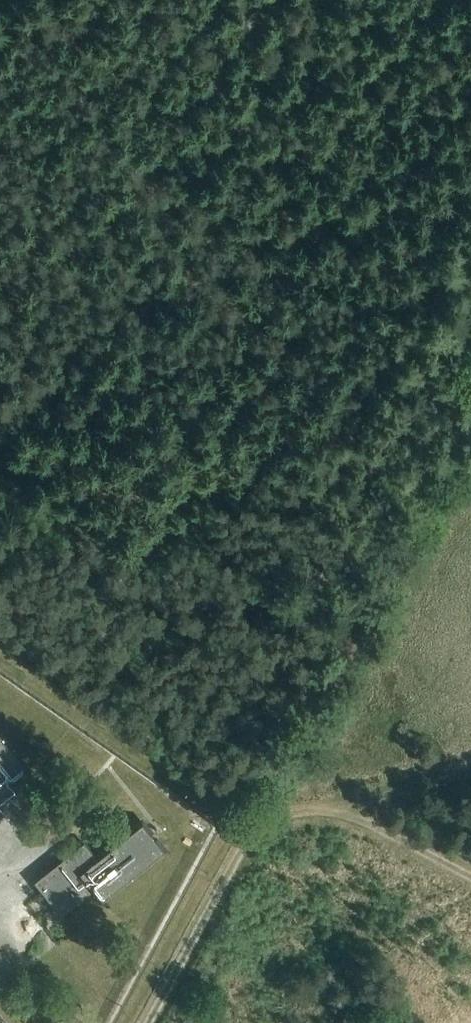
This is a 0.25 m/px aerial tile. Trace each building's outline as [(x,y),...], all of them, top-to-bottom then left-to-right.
[(16,776),(26,769),(0,736),(0,816),(29,793),(16,776)] [(141,823),(96,859),(83,843),(33,883),(59,916),(93,890),(100,900),(163,850),(141,823)] [(15,974),(0,956),(0,986),(15,974)]
